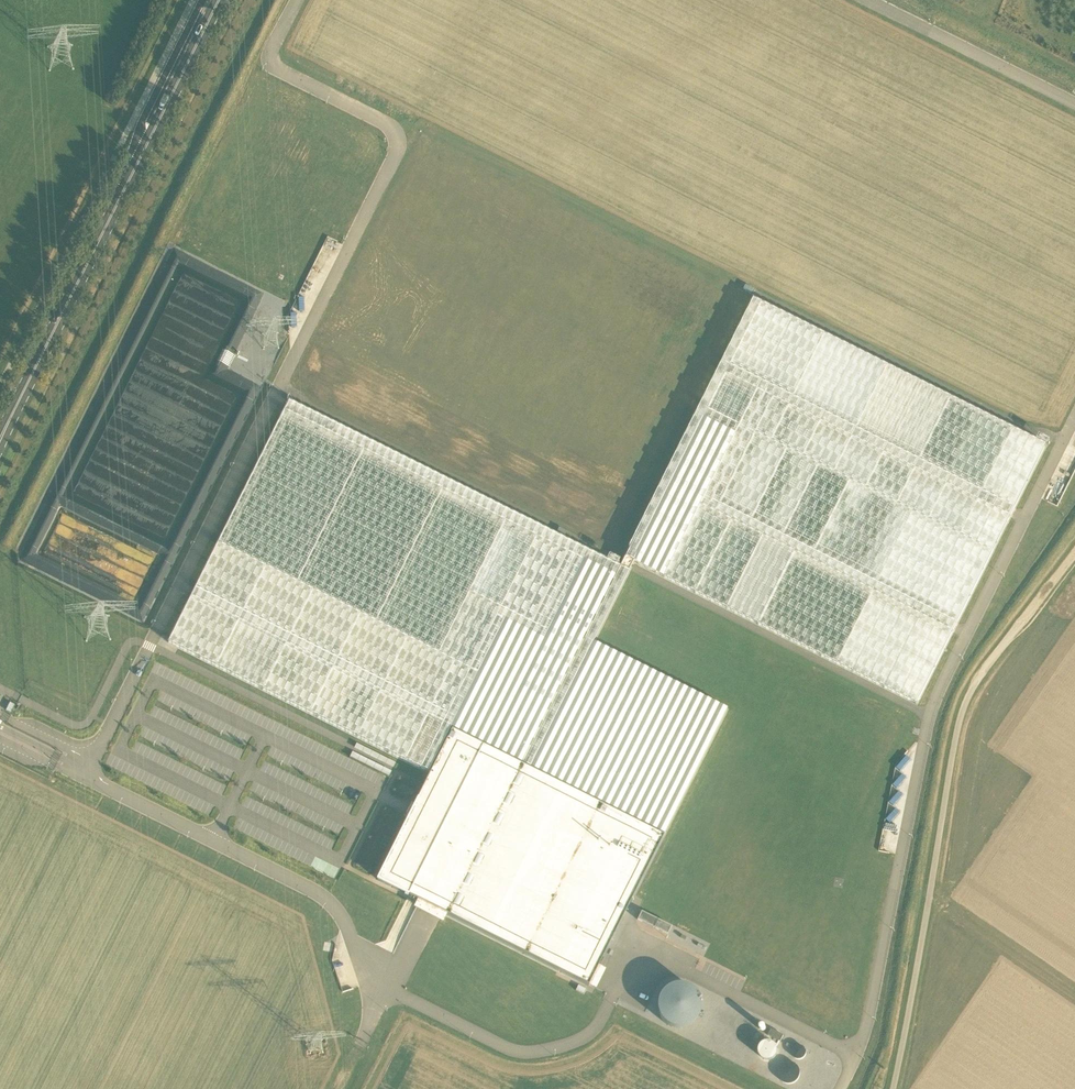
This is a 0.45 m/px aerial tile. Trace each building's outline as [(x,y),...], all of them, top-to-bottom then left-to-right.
[(753,300),(622,565),(284,403),(168,641),(428,772),(413,802),(410,801),(403,814),(406,816),(375,878),(418,900),(414,907),(441,921),(445,913),(587,984),(588,982),(596,986),(603,972),(595,968),(724,709),(592,643),(633,560),(916,702),(1044,446),(753,300)] [(641,911),(637,919),(668,934),(672,926),(658,919),(641,911)] [(687,1025),(687,983),(655,983),(655,1025),(687,1025)] [(792,1055),(803,1058),(806,1046),(795,1043),(792,1055)] [(780,1061),(780,1080),(799,1081),(800,1062),(780,1061)]
